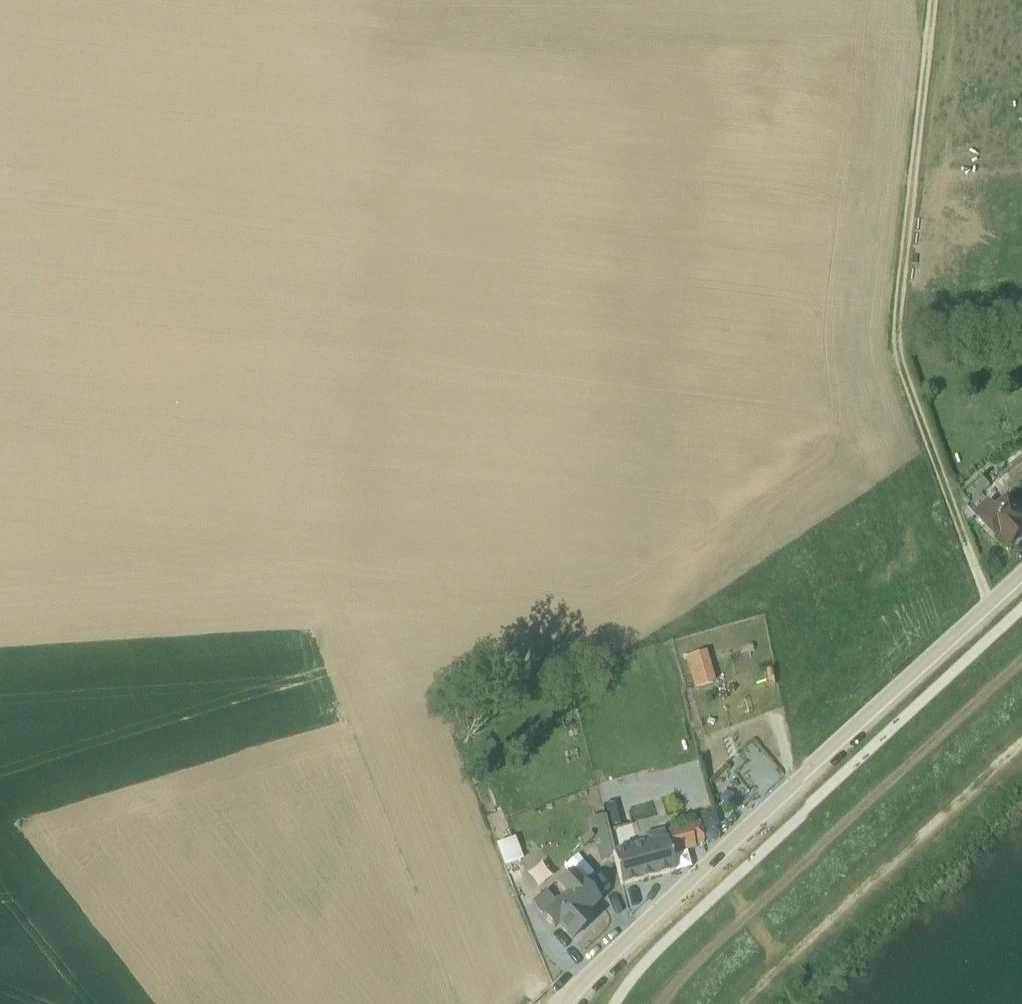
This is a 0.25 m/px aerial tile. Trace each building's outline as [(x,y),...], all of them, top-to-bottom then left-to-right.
[(996,543),(1001,539),(1012,551),(1021,542),(1021,521),(1005,502),(1021,489),(1021,465),(989,490),(982,482),(962,499),(970,509),(967,512),(996,543)] [(648,775),(659,774),(657,758),(646,760),(648,775)] [(587,823),(598,868),(609,858),(611,857),(601,819),(587,823)] [(664,848),(661,836),(640,842),(642,849),(635,851),(629,829),(605,835),(611,857),(609,858),(618,891),(672,877),(668,864),(664,848)] [(664,848),(668,864),(702,855),(697,839),(664,848)] [(521,865),(512,842),(493,849),(509,890),(527,884),(520,866),(521,865)] [(542,897),(530,907),(552,933),(556,930),(570,945),(590,926),(566,898),(554,908),(542,897)]
